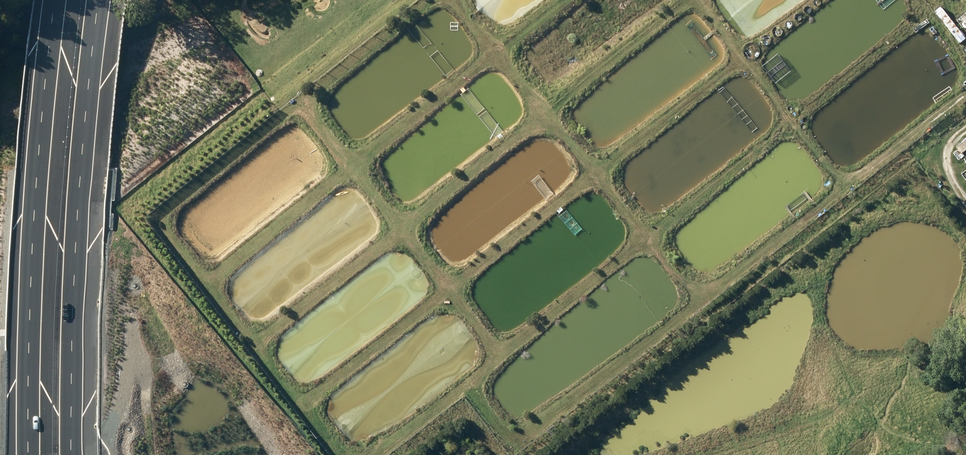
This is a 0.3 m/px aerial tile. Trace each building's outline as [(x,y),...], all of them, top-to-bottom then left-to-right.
[(965,37),(940,7),(933,13),(958,43),(965,37)] [(955,20),(965,34),(965,12),(955,20)] [(953,147),(958,154),(965,148),(965,137),(953,147)]
